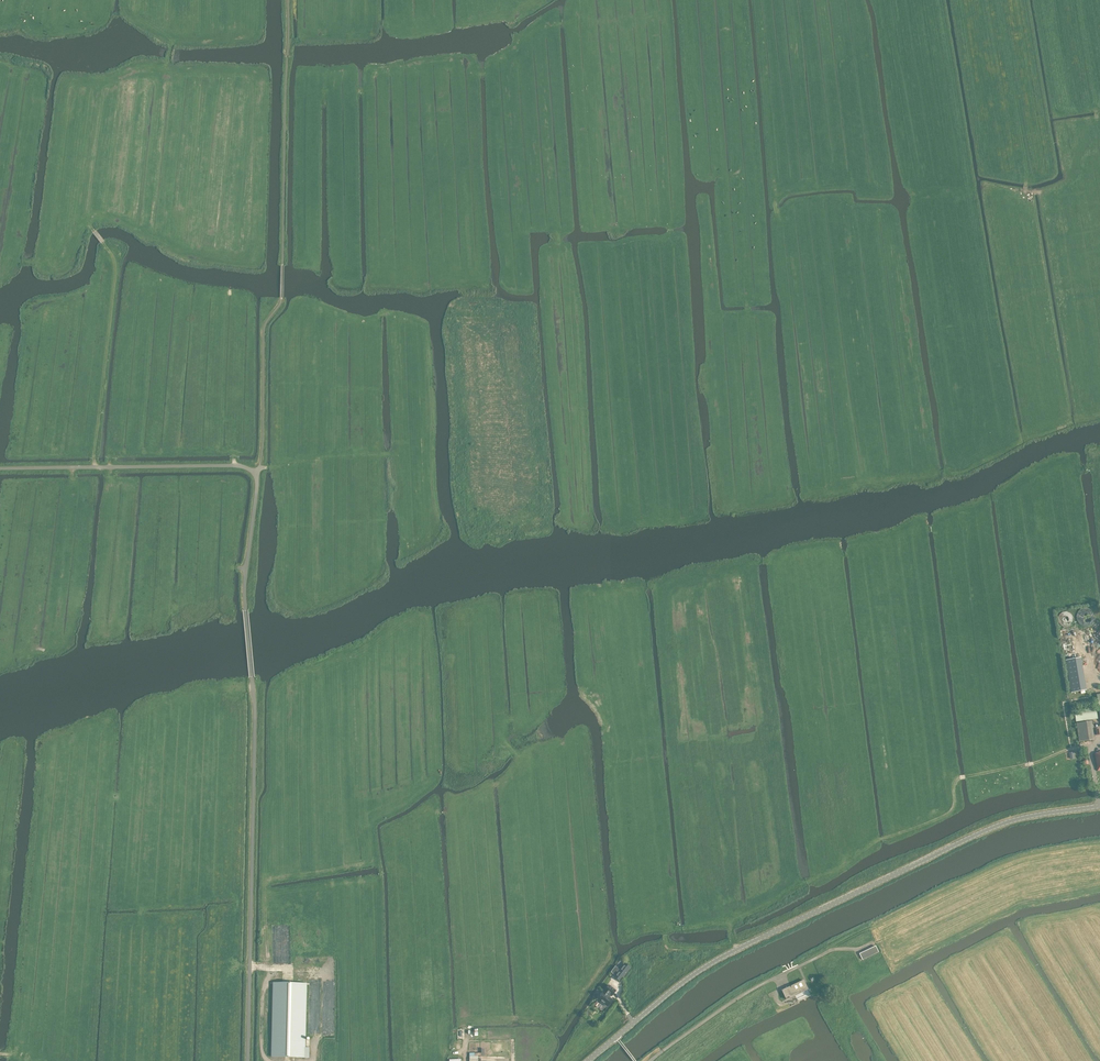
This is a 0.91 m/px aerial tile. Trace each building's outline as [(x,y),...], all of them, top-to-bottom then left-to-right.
[(1081,624),(1094,621),(1092,608),(1084,609),(1084,612),(1079,613),(1081,624)] [(1081,657),(1066,660),(1072,692),(1087,690),(1081,657)] [(1076,721),(1098,718),(1096,707),(1074,710),(1076,721)] [(1091,721),(1078,722),(1080,736),(1093,734),(1091,721)] [(877,946),(860,954),(863,960),(880,952),(877,946)] [(614,975),(614,976),(619,980),(630,966),(624,962),(619,969),(614,975)] [(615,966),(610,972),(611,972),(614,975),(619,969),(615,966)] [(804,980),(783,990),(787,999),(796,995),(808,989),(804,980)] [(272,1057),(304,1057),(304,1047),(306,983),(273,982),(272,1057)] [(597,999),(607,1007),(613,1000),(610,997),(611,996),(612,996),(616,990),(608,984),(604,990),(605,991),(603,992),(602,991),(597,999)] [(808,989),(796,995),(798,1000),(803,998),(804,999),(804,1000),(806,999),(806,998),(806,997),(810,995),(811,994),(808,989)]
